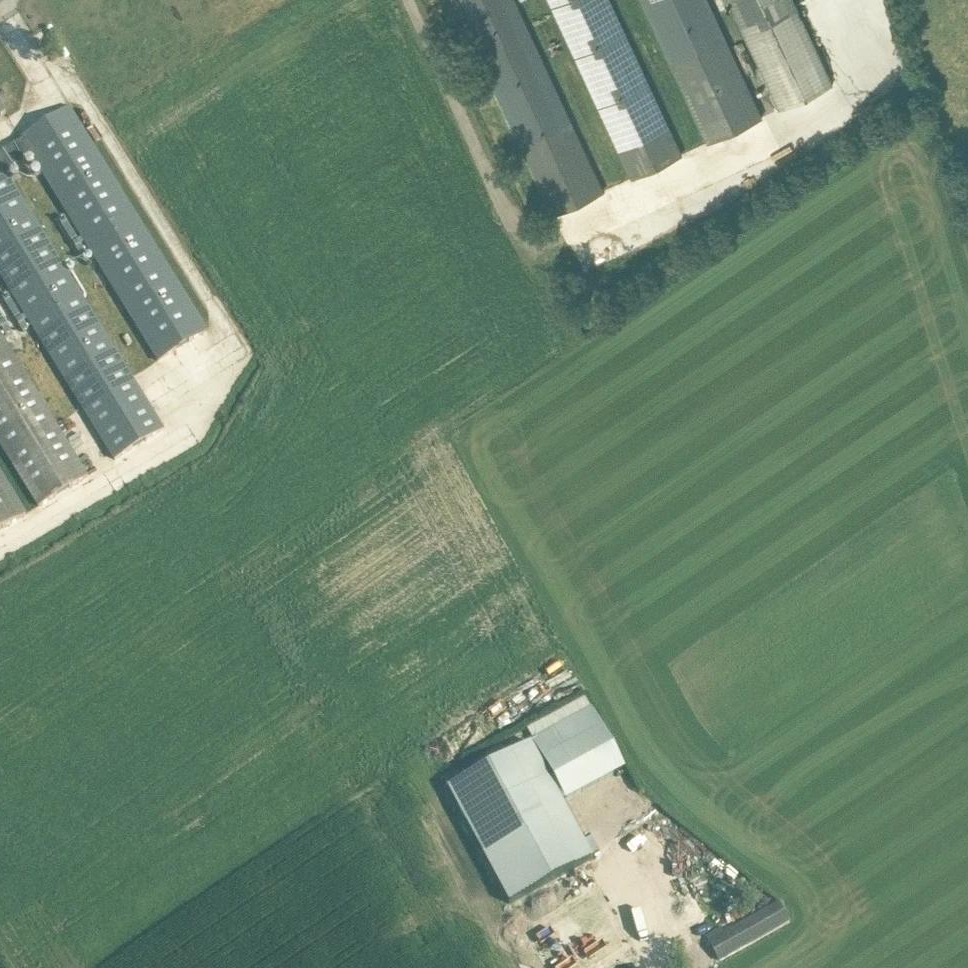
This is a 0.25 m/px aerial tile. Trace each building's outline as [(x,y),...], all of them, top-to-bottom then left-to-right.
[(554,213),(603,190),(515,0),(455,0),(554,213)] [(633,177),(682,154),(610,0),(550,0),(633,177)] [(709,141),(762,117),(707,0),(643,0),(709,141)] [(780,108),(832,84),(796,4),(794,0),(731,0),(780,108)] [(69,108),(20,138),(22,139),(32,156),(158,361),(207,331),(69,108)] [(83,408),(114,458),(163,428),(131,378),(5,173),(32,156),(22,139),(0,153),(0,274),(83,408)] [(38,506),(87,476),(0,335),(0,444),(38,506)] [(26,512),(0,469),(0,528),(26,512)] [(599,705),(534,740),(566,801),(632,765),(599,705)] [(531,743),(447,788),(510,903),(593,858),(531,743)] [(663,823),(626,835),(658,932),(695,920),(663,823)] [(720,961),(789,921),(778,902),(724,932),(721,927),(705,936),(720,961)]
